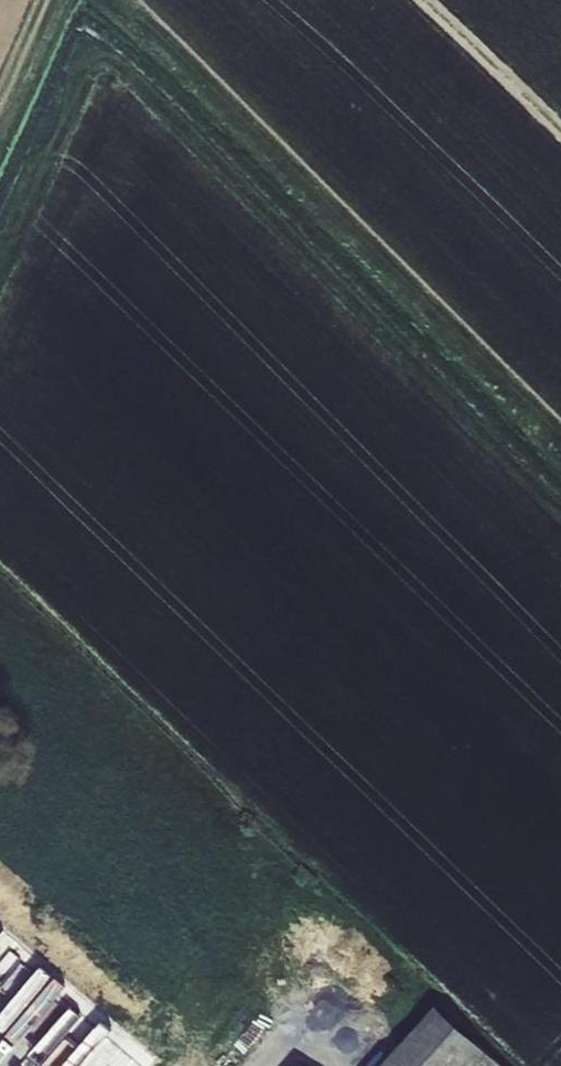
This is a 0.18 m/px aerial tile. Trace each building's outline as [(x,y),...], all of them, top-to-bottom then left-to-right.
[(477,1047),(437,1010),(384,1065),(456,1065),(477,1047)] [(477,1047),(456,1065),(498,1065),(477,1047)]
